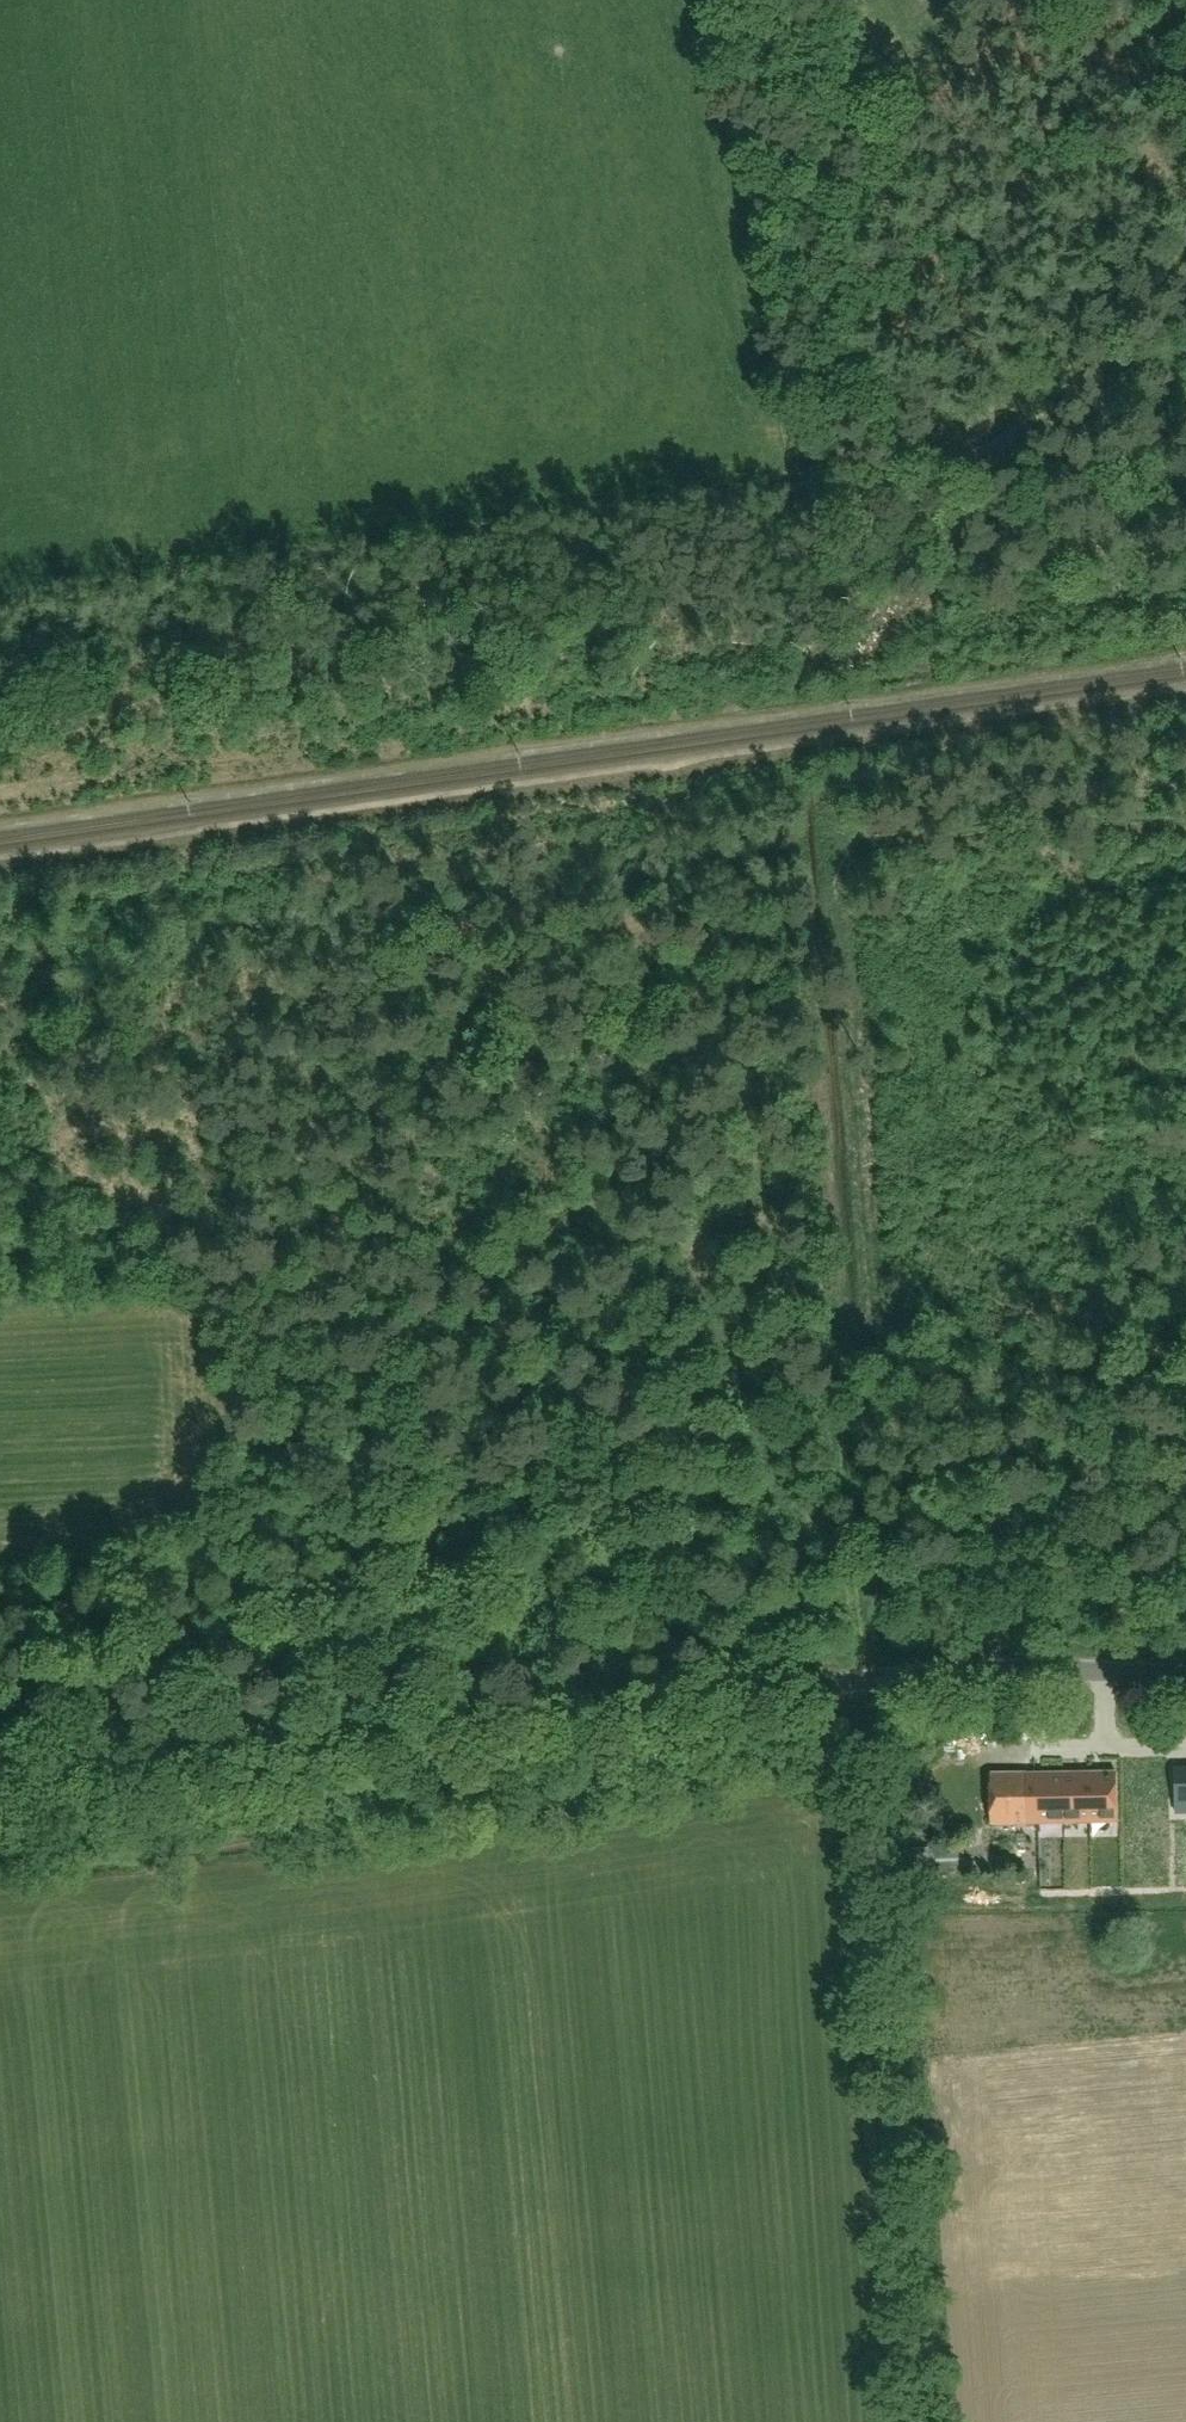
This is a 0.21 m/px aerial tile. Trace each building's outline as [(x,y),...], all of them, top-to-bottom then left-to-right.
[(1033,1773),(991,1774),(992,1825),(1039,1824),(1117,1823),(1117,1772),(1033,1773)] [(965,1846),(937,1847),(938,1874),(966,1873),(965,1846)]
